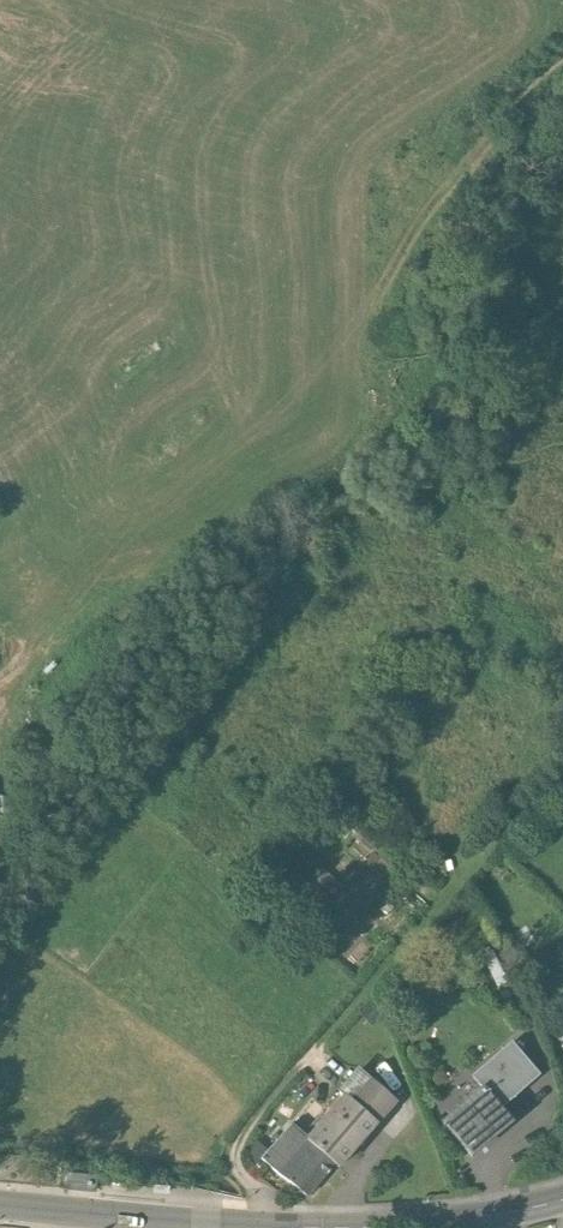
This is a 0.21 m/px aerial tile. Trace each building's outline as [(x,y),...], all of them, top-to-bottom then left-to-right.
[(500,951),(482,960),(500,993),(517,984),(500,951)] [(360,1017),(370,1027),(381,1017),(371,1006),(360,1017)] [(511,1128),(498,1114),(539,1079),(511,1047),(470,1082),(482,1095),(442,1130),(471,1163),(511,1128)] [(337,1097),(343,1102),(375,1130),(395,1107),(357,1074),(337,1097)] [(343,1102),(308,1143),(334,1167),(339,1171),(375,1130),(343,1102)] [(305,1201),(334,1167),(308,1143),(290,1128),(260,1163),(305,1201)]
